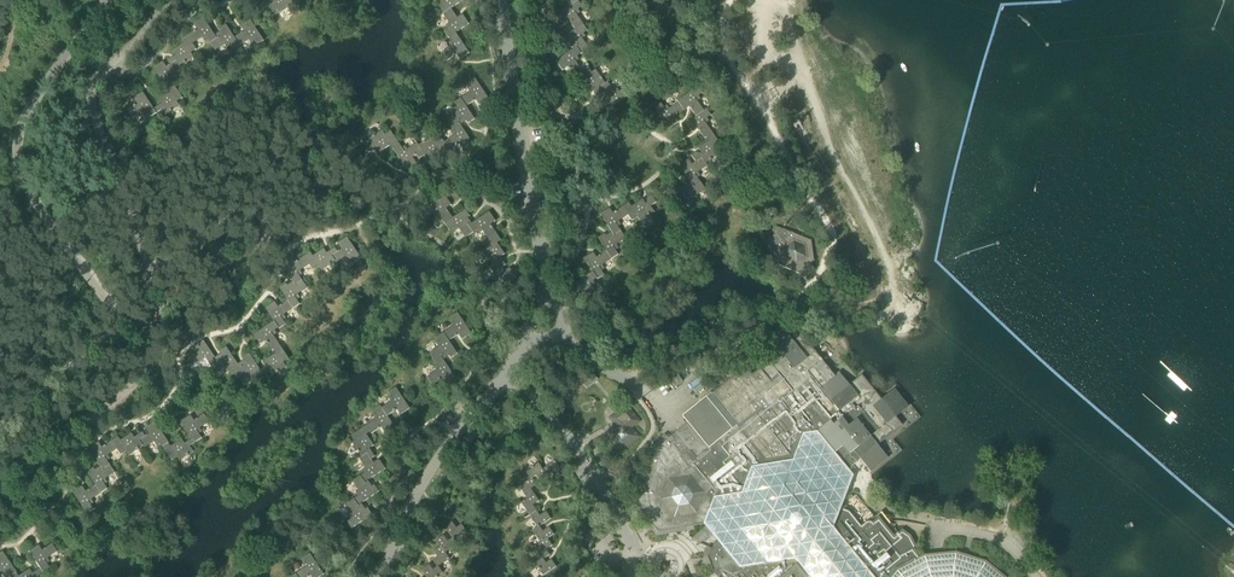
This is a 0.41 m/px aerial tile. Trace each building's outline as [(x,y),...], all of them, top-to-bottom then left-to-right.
[(261,0),(270,14),(276,9),(279,13),(293,4),(290,0),(261,0)] [(442,15),(451,9),(463,0),(444,0),(445,3),(437,8),(442,15)] [(569,6),(574,13),(581,8),(576,0),(566,0),(570,6),(569,6)] [(568,20),(575,30),(582,25),(574,13),(569,6),(557,15),(563,24),(568,20)] [(448,38),(456,33),(469,24),(462,15),(457,18),(451,9),(442,15),(450,27),(443,31),(448,38)] [(196,29),(187,36),(192,44),(205,36),(209,42),(216,38),(214,36),(203,18),(193,24),(196,29)] [(243,31),(234,38),(239,47),(251,39),(256,46),(263,41),(249,20),(240,26),(243,31)] [(220,32),(214,36),(216,38),(209,42),(214,51),(227,43),(232,51),(239,47),(234,38),(225,25),(219,30),(220,32)] [(567,45),(569,44),(571,43),(580,55),(589,49),(580,36),(587,32),(582,25),(575,30),(562,38),(567,45)] [(456,33),(448,38),(453,45),(440,53),(446,61),(456,55),(460,60),(469,53),(456,33)] [(167,61),(169,65),(176,61),(179,66),(193,57),(190,53),(196,50),(192,44),(187,36),(180,40),(183,44),(172,51),(175,55),(167,61)] [(567,67),(574,77),(582,71),(573,59),(580,55),(571,43),(569,44),(573,49),(556,61),(562,71),(567,67)] [(167,89),(169,93),(176,88),(169,77),(181,69),(179,66),(176,61),(169,65),(166,67),(162,62),(152,68),(166,90),(167,89)] [(605,84),(595,70),(592,72),(588,67),(582,71),(574,77),(578,83),(582,80),(590,91),(594,88),(597,92),(596,96),(597,98),(603,93),(599,87),(605,84)] [(472,90),(460,98),(466,107),(475,100),(479,105),(488,99),(474,78),(467,83),(472,90)] [(599,87),(603,93),(606,97),(601,101),(607,110),(617,104),(613,98),(616,96),(607,82),(605,84),(599,87)] [(687,107),(694,117),(703,111),(695,99),(702,94),(698,87),(677,101),(678,103),(676,104),(681,112),(687,107)] [(161,104),(153,109),(156,113),(162,110),(165,115),(179,106),(176,102),(182,98),(176,88),(169,93),(158,100),(161,104)] [(156,113),(153,109),(142,93),(133,99),(136,104),(126,110),(132,119),(143,112),(147,119),(156,113)] [(446,119),(452,129),(459,124),(460,125),(466,121),(468,124),(475,119),(466,107),(460,98),(453,103),(458,111),(446,119)] [(674,117),(681,112),(676,104),(666,111),(661,103),(654,108),(668,129),(677,123),(674,117)] [(703,139),(705,138),(712,133),(703,121),(710,116),(706,109),(703,111),(694,117),(684,124),(692,135),(697,131),(703,139)] [(456,134),(446,141),(451,149),(459,144),(463,149),(472,143),(460,125),(459,124),(452,129),(456,134)] [(390,145),(394,152),(401,147),(390,130),(384,134),(381,130),(367,140),(371,145),(366,149),(368,153),(376,148),(379,152),(390,145)] [(691,156),(695,162),(701,158),(705,164),(719,155),(716,151),(721,147),(712,133),(705,138),(708,142),(697,149),(700,153),(699,154),(695,153),(691,156)] [(432,136),(418,145),(422,151),(416,155),(419,159),(427,154),(430,158),(441,151),(443,155),(451,149),(446,141),(444,142),(440,137),(434,140),(432,136)] [(401,147),(394,152),(406,170),(416,163),(412,158),(416,155),(422,151),(418,145),(417,143),(404,152),(401,147)] [(690,184),(685,188),(687,190),(699,182),(695,175),(707,167),(705,164),(701,158),(695,162),(691,165),(688,160),(678,167),(690,184)] [(687,190),(685,188),(683,185),(676,191),(690,211),(696,206),(692,199),(705,190),(699,182),(687,190)] [(436,212),(444,224),(453,218),(446,209),(451,205),(445,196),(424,210),(429,217),(436,212)] [(622,207),(628,216),(631,221),(637,217),(639,221),(653,212),(650,207),(656,204),(651,197),(647,200),(646,203),(645,204),(642,200),(631,207),(629,203),(622,207)] [(611,233),(605,236),(607,239),(620,231),(616,224),(628,216),(622,207),(612,214),(609,209),(599,215),(611,233)] [(465,239),(474,233),(465,220),(468,218),(470,216),(465,210),(453,218),(444,224),(449,231),(456,226),(465,239)] [(480,228),(488,240),(496,235),(490,225),(495,221),(489,212),(472,224),(468,218),(465,220),(474,233),(480,228)] [(768,240),(770,254),(777,253),(779,265),(797,274),(800,272),(804,277),(814,270),(810,264),(813,261),(810,241),(782,230),(768,240)] [(597,239),(605,251),(611,260),(618,255),(613,248),(626,239),(620,231),(607,239),(605,236),(604,234),(597,239)] [(482,252),(491,266),(497,262),(501,268),(505,265),(500,257),(504,255),(495,242),(499,240),(496,235),(488,240),(482,244),(486,250),(482,252)] [(328,252),(334,261),(336,264),(349,256),(354,263),(361,258),(347,237),(337,244),(341,249),(337,252),(335,248),(328,252)] [(303,257),(309,265),(312,271),(318,267),(321,270),(334,261),(328,252),(327,253),(324,249),(313,256),(310,252),(303,257)] [(583,259),(592,272),(596,280),(604,275),(599,267),(611,260),(605,251),(596,257),(593,253),(583,259)] [(281,264),(293,282),(294,284),(301,279),(297,273),(309,265),(303,257),(294,263),(291,258),(281,264)] [(497,262),(491,266),(489,268),(497,281),(490,285),(495,292),(516,278),(509,268),(503,271),(501,268),(497,262)] [(596,280),(592,272),(571,286),(576,293),(582,290),(585,296),(594,290),(590,284),(596,280)] [(279,288),(287,301),(293,309),(302,303),(297,296),(307,289),(301,279),(294,284),(293,282),(287,286),(286,283),(279,288)] [(265,308),(274,321),(279,329),(285,324),(281,317),(293,309),(287,301),(278,307),(274,302),(265,308)] [(455,325),(443,333),(449,341),(458,335),(462,340),(471,334),(457,313),(450,318),(455,325)] [(272,351),(273,350),(279,346),(271,334),(279,329),(274,321),(253,335),(260,345),(265,341),(272,351)] [(985,563),(955,554),(924,557),(919,559),(914,550),(916,548),(910,536),(901,530),(894,536),(879,517),(872,522),(867,522),(861,527),(848,512),(841,509),(852,476),(848,469),(852,466),(860,460),(870,472),(888,459),(877,445),(902,426),(895,418),(908,407),(894,390),(881,400),(861,376),(849,385),(838,373),(835,376),(801,336),(793,342),(783,330),(765,344),(775,356),(768,362),(763,357),(754,363),(759,369),(752,375),(748,371),(740,378),(737,374),(712,394),(711,393),(682,417),(687,423),(657,448),(636,504),(658,532),(705,525),(705,526),(704,528),(704,530),(704,532),(705,534),(707,535),(709,536),(711,536),(713,535),(717,540),(708,556),(714,573),(709,576),(1002,576),(985,563)] [(428,354),(434,362),(447,353),(449,356),(450,358),(457,354),(449,341),(443,333),(436,338),(441,345),(428,354)] [(205,359),(209,365),(217,360),(215,358),(203,340),(194,347),(197,352),(187,359),(193,367),(205,359)] [(268,365),(261,369),(264,374),(269,371),(272,376),(285,367),(283,363),(288,360),(279,346),(273,350),(276,353),(265,361),(268,365)] [(228,365),(232,372),(245,363),(244,361),(238,364),(226,347),(219,352),(221,354),(215,358),(217,360),(209,365),(214,374),(228,365)] [(447,353),(434,362),(438,369),(427,377),(432,385),(442,379),(445,383),(455,377),(443,360),(449,356),(447,353)] [(245,363),(232,372),(238,380),(248,374),(250,378),(254,375),(257,379),(264,374),(261,369),(260,370),(249,354),(242,358),(244,361),(245,363)] [(667,380),(673,389),(683,382),(676,373),(667,380)] [(394,400),(382,408),(388,417),(397,411),(400,415),(409,408),(396,388),(389,393),(394,400)] [(605,433),(621,453),(640,437),(633,428),(640,422),(626,404),(607,419),(614,427),(605,433)] [(394,427),(388,417),(382,408),(380,405),(373,410),(378,417),(365,426),(369,433),(370,432),(371,434),(381,428),(385,433),(394,427)] [(181,422),(192,439),(195,443),(202,439),(197,431),(209,422),(204,414),(194,421),(190,415),(181,422)] [(149,433),(145,436),(138,440),(142,447),(144,449),(156,440),(160,446),(167,441),(155,422),(145,428),(149,433)] [(369,449),(374,446),(367,435),(369,433),(365,426),(352,435),(355,441),(351,443),(361,457),(367,453),(371,459),(374,457),(369,449)] [(111,441),(117,450),(120,455),(126,451),(129,455),(142,447),(138,440),(145,436),(142,432),(135,438),(132,433),(121,441),(118,437),(111,441)] [(171,446),(167,441),(160,446),(162,448),(163,447),(171,460),(176,457),(179,461),(193,452),(190,447),(195,443),(192,439),(185,444),(182,439),(171,446)] [(101,466),(95,470),(96,472),(109,463),(105,458),(117,450),(111,441),(102,447),(99,442),(89,448),(101,466)] [(367,471),(360,476),(369,489),(372,487),(368,481),(385,469),(379,460),(374,463),(371,459),(367,453),(361,457),(358,459),(367,471)] [(555,461),(543,469),(547,476),(552,473),(556,479),(564,474),(555,461)] [(87,472),(95,485),(101,494),(108,489),(103,481),(115,473),(109,463),(96,472),(95,470),(93,468),(87,472)] [(526,473),(530,479),(530,480),(532,478),(536,476),(540,481),(547,476),(543,469),(538,463),(531,468),(531,469),(526,473)] [(360,494),(354,499),(362,511),(365,510),(361,504),(378,492),(374,486),(372,487),(369,489),(360,476),(352,481),(360,494)] [(518,487),(526,499),(534,494),(531,489),(537,485),(532,478),(530,480),(530,479),(518,487)] [(101,494),(95,485),(86,491),(82,486),(73,493),(86,513),(93,508),(89,502),(101,494)] [(520,503),(529,516),(536,511),(533,506),(539,501),(534,494),(526,499),(520,503)] [(362,511),(354,499),(345,505),(353,517),(345,523),(350,529),(372,515),(367,508),(365,510),(362,511)] [(529,516),(537,528),(539,527),(551,519),(546,512),(540,516),(536,511),(529,516)] [(445,526),(453,538),(454,539),(466,532),(462,525),(456,528),(452,522),(445,526)] [(531,531),(540,544),(547,538),(548,539),(554,535),(549,527),(543,531),(539,527),(537,528),(531,531)] [(435,540),(440,547),(444,554),(445,553),(457,545),(454,539),(453,538),(447,541),(443,535),(435,540)] [(534,548),(541,559),(542,560),(543,559),(550,555),(546,550),(552,545),(548,539),(547,538),(540,544),(534,548)] [(28,551),(39,568),(42,573),(50,568),(44,560),(56,552),(51,543),(41,550),(37,545),(28,551)] [(432,560),(436,567),(437,568),(438,567),(449,560),(445,553),(444,554),(440,547),(433,551),(437,557),(432,560)] [(3,570),(6,575),(14,570),(1,552),(0,553),(0,572),(3,570)] [(295,574),(297,576),(309,576),(311,576),(319,576),(323,574),(310,554),(303,559),(307,566),(295,574)] [(542,560),(541,559),(535,563),(543,576),(556,567),(551,560),(546,563),(543,559),(542,560)] [(426,576),(437,576),(442,573),(438,567),(437,568),(436,567),(432,570),(429,565),(422,569),(426,576)] [(14,570),(6,575),(8,576),(38,576),(37,576),(42,573),(39,568),(32,573),(29,569),(18,576),(14,570)]
